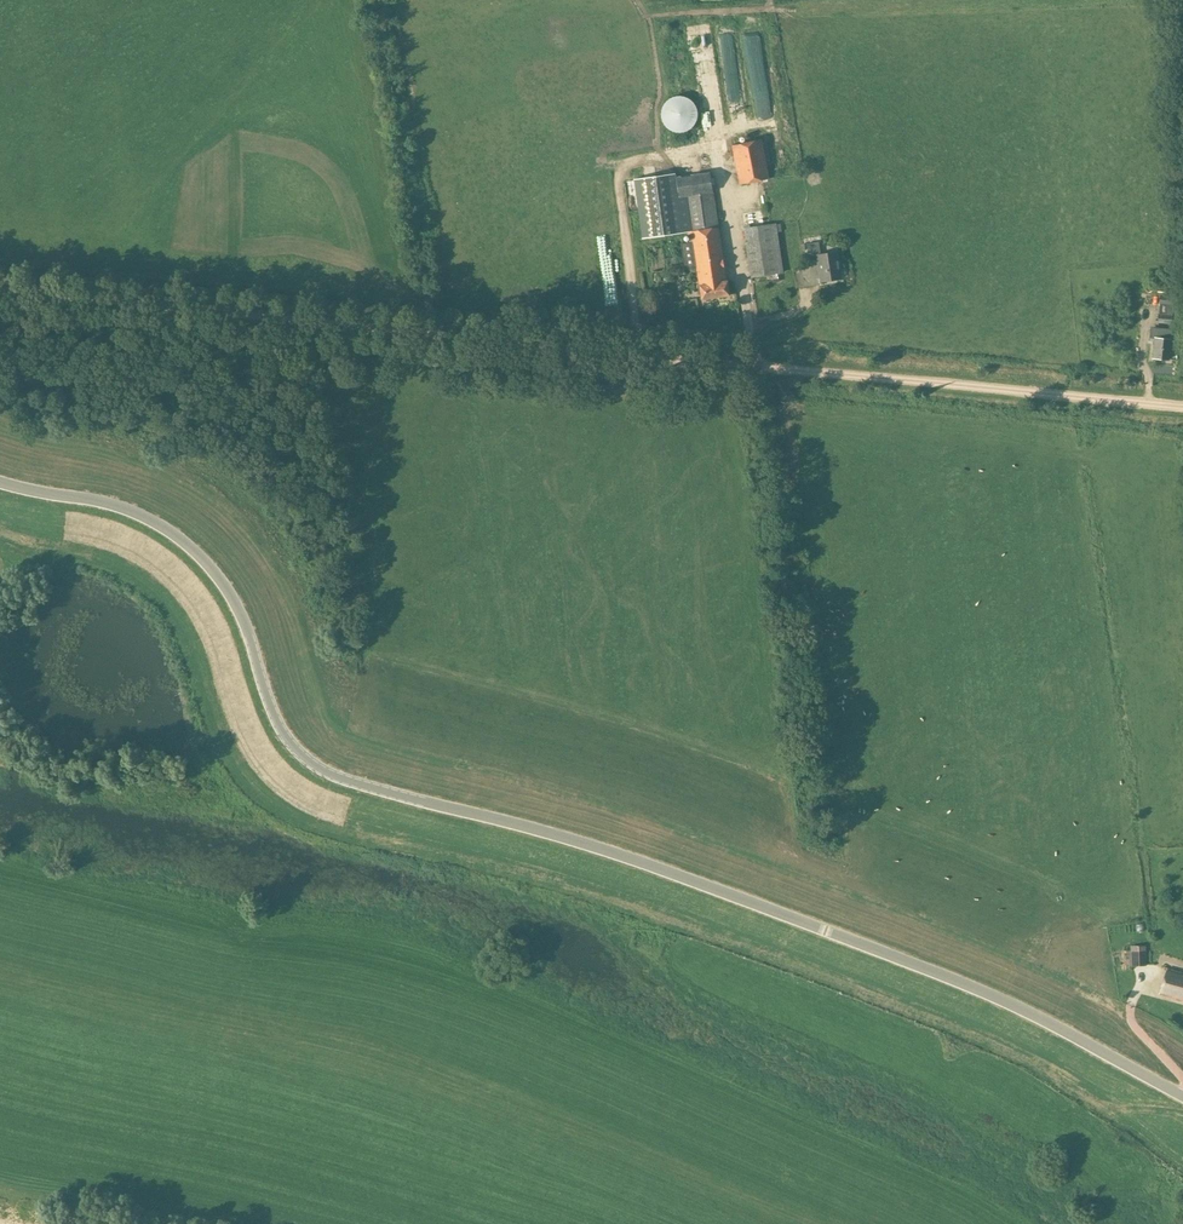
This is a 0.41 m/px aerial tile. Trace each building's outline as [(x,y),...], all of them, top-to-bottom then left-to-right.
[(666,130),(694,129),(693,95),(664,96),(666,130)] [(731,145),(739,185),(770,178),(762,139),(731,145)] [(685,269),(697,267),(700,285),(702,299),(730,295),(727,280),(727,281),(719,227),(714,192),(710,172),(675,177),(675,174),(634,180),(643,239),(688,232),(690,241),(681,242),(685,269)] [(751,277),(783,273),(776,223),(743,227),(751,277)] [(821,281),(825,280),(841,278),(837,251),(820,254),(818,241),(806,243),(809,260),(818,259),(821,281)] [(1160,294),(1159,303),(1174,304),(1174,296),(1170,295),(1160,294)] [(1172,315),(1159,314),(1158,314),(1158,322),(1172,323),(1172,315)] [(1154,337),(1152,358),(1169,359),(1170,339),(1154,337)] [(1132,951),(1132,966),(1146,966),(1146,951),(1132,951)] [(1158,994),(1182,1001),(1182,973),(1166,968),(1158,994)]
